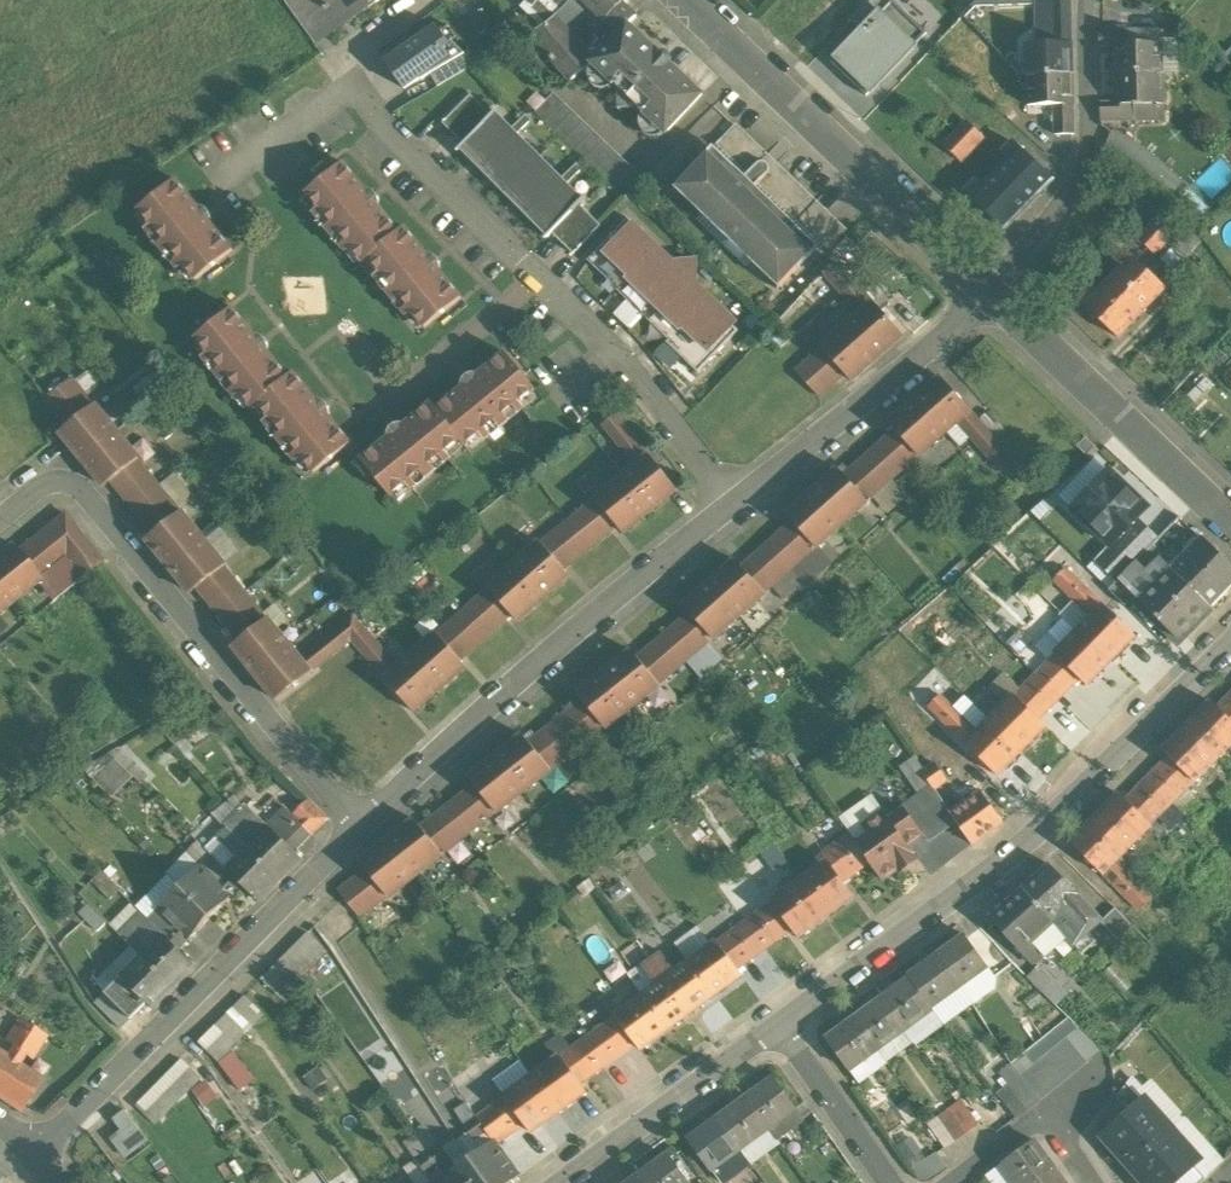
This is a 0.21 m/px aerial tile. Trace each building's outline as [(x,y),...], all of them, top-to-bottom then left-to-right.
[(287,5),(304,29),(315,21),(300,0),(294,0),(287,5)] [(315,21),(327,38),(328,37),(326,35),(346,21),(347,23),(370,7),(365,0),(300,0),(315,21)] [(544,12),(551,20),(555,16),(563,7),(556,0),(555,0),(544,12)] [(565,5),(574,14),(584,2),(591,9),(598,17),(604,21),(617,35),(627,23),(636,15),(623,2),(625,0),(570,0),(565,5)] [(866,96),(927,32),(892,0),(862,31),(832,63),(866,96)] [(892,0),(872,0),(851,21),(862,31),(892,0)] [(1036,0),(1036,25),(1052,25),(1051,0),(1042,0),(1036,0)] [(1052,25),(1052,43),(1068,42),(1068,0),(1051,0),(1052,25)] [(591,9),(584,2),(574,14),(565,5),(563,7),(555,16),(569,32),(587,14),(591,9)] [(598,17),(591,9),(587,14),(595,21),(598,17)] [(1162,17),(1136,12),(1133,27),(1159,32),(1162,17)] [(569,32),(555,16),(551,20),(529,32),(568,80),(591,62),(593,60),(569,32)] [(604,21),(598,17),(595,21),(600,26),(604,21)] [(659,54),(627,23),(617,35),(593,60),(591,62),(630,99),(669,54),(667,52),(662,52),(659,54)] [(465,54),(438,25),(385,62),(406,88),(432,73),(465,54)] [(1052,25),(1036,25),(1037,44),(1052,43),(1052,25)] [(1125,42),(1125,27),(1097,27),(1098,44),(1115,44),(1115,42),(1125,42)] [(1125,42),(1115,42),(1115,44),(1116,74),(1161,73),(1160,41),(1125,42)] [(1037,44),(1027,45),(1029,76),(1070,74),(1068,42),(1052,43),(1037,44)] [(474,64),(465,54),(432,73),(439,85),(474,64)] [(672,58),(669,54),(630,99),(665,133),(703,93),(670,64),(672,60),(672,58)] [(1161,73),(1116,74),(1117,103),(1117,104),(1133,103),(1162,102),(1161,73)] [(1070,74),(1029,76),(1030,107),(1053,105),(1072,104),(1070,74)] [(643,178),(553,92),(534,112),(625,198),(643,178)] [(470,94),(441,122),(462,143),(463,144),(491,115),(470,94)] [(1162,102),(1133,103),(1133,113),(1125,113),(1125,120),(1162,119),(1162,102)] [(1133,103),(1117,104),(1117,103),(1101,104),(1102,121),(1125,120),(1125,113),(1133,113),(1133,103)] [(1072,104),(1053,105),(1054,134),(1067,134),(1071,133),(1072,104)] [(491,115),(463,144),(462,143),(459,148),(460,150),(463,148),(483,167),(515,136),(510,130),(495,116),(498,113),(495,111),(491,115)] [(525,114),(510,130),(515,136),(531,120),(525,114)] [(984,137),(967,120),(955,132),(972,149),(984,137)] [(733,125),(715,144),(726,155),(745,136),(733,125)] [(972,149),(955,132),(944,144),(961,161),(972,149)] [(1054,134),(1052,134),(1052,157),(1068,156),(1067,134),(1054,134)] [(515,136),(483,167),(506,190),(537,157),(515,136)] [(745,136),(726,155),(736,165),(755,145),(745,136)] [(1018,148),(1010,140),(1001,150),(1009,158),(994,173),(1029,204),(1053,180),(1019,147),(1018,148)] [(726,155),(715,144),(713,146),(712,146),(692,167),(693,168),(672,190),(724,239),(731,232),(731,233),(725,240),(776,289),(797,267),(798,268),(818,247),(817,246),(819,244),(815,240),(806,231),(796,222),(786,213),(777,204),(767,194),(757,185),(776,165),(765,155),(746,175),(736,165),(726,155)] [(755,145),(736,165),(746,175),(765,155),(755,145)] [(537,157),(506,190),(528,213),(560,180),(537,157)] [(343,163),(307,192),(319,208),(314,212),(346,252),(351,247),(363,263),(369,258),(399,233),(376,205),(379,203),(378,198),(373,193),(369,191),(367,193),(343,163)] [(577,164),(560,180),(566,186),(582,169),(577,164)] [(776,165),(757,185),(767,194),(786,175),(776,165)] [(994,173),(982,186),(974,178),(964,188),(972,196),(971,197),(1005,229),(1029,204),(994,173)] [(786,175),(767,194),(777,204),(795,184),(786,175)] [(176,180),(139,210),(151,225),(146,230),(177,269),(183,264),(195,280),(232,250),(208,220),(211,219),(210,214),(206,209),(202,208),(200,209),(176,180)] [(560,180),(528,213),(548,233),(546,235),(548,237),(552,234),(551,233),(580,204),(581,205),(585,200),(582,198),(580,201),(566,186),(560,180)] [(795,184),(777,204),(786,213),(805,193),(795,184)] [(805,193),(786,213),(796,222),(815,202),(805,193)] [(815,202),(796,222),(806,231),(824,212),(815,202)] [(580,204),(551,233),(552,234),(573,254),(600,225),(581,205),(580,204)] [(824,212),(806,231),(815,240),(834,221),(824,212)] [(1178,230),(1160,213),(1149,225),(1166,242),(1178,230)] [(627,219),(586,261),(617,289),(657,251),(659,250),(627,219)] [(834,221),(815,240),(819,244),(825,250),(844,231),(834,221)] [(1166,242),(1149,225),(1137,238),(1154,254),(1166,242)] [(428,257),(405,229),(399,233),(369,258),(381,273),(375,278),(407,317),(413,313),(425,328),(461,299),(438,270),(440,268),(440,263),(435,257),(430,255),(428,257)] [(1165,287),(1132,256),(1132,257),(1125,250),(1115,260),(1122,267),(1109,281),(1141,312),(1165,287)] [(657,251),(617,289),(615,291),(666,341),(706,298),(689,282),(693,278),(694,263),(679,262),(675,268),(657,251)] [(872,302),(838,263),(825,274),(860,313),(872,302)] [(1141,312),(1109,281),(1095,295),(1088,288),(1078,299),(1085,305),(1085,306),(1117,337),(1141,312)] [(706,298),(666,341),(665,343),(697,374),(737,331),(708,303),(709,302),(706,298)] [(860,313),(848,324),(877,357),(903,335),(873,302),(872,302),(860,313)] [(255,338),(231,308),(195,337),(207,352),(202,357),(234,397),(239,392),(251,407),(257,402),(288,378),(265,350),(268,348),(267,343),(262,338),(257,336),(255,338)] [(848,324),(821,347),(822,349),(845,375),(851,381),(877,357),(848,324)] [(822,349),(796,372),(819,397),(845,375),(822,349)] [(506,354),(477,377),(475,375),(470,376),(464,380),(462,385),(464,387),(436,409),(460,440),(466,446),(480,435),(484,440),(524,409),(520,404),(535,391),(506,354)] [(317,402),(294,373),(288,378),(257,402),(270,418),(264,422),(296,461),(301,457),(313,472),(350,443),(327,414),(329,412),(328,408),(324,402),(320,401),(317,402)] [(971,410),(941,376),(915,399),(945,433),(957,423),(970,411),(971,410)] [(95,404),(73,377),(46,400),(68,427),(95,404)] [(945,433),(915,399),(889,422),(895,429),(918,455),(920,456),(945,433)] [(68,427),(61,434),(84,462),(118,430),(96,403),(68,427)] [(431,403),(403,426),(401,424),(396,424),(391,429),(389,433),(391,435),(361,459),(390,496),(406,483),(410,489),(450,457),(446,452),(460,440),(436,409),(431,403)] [(1005,451),(970,411),(957,423),(992,462),(1005,451)] [(649,455),(616,413),(602,424),(636,466),(649,455)] [(895,429),(869,452),(892,478),(918,455),(895,429)] [(118,430),(84,462),(105,488),(112,482),(138,459),(140,457),(118,430)] [(1099,450),(1085,437),(1077,446),(1090,459),(1099,450)] [(892,478),(869,452),(844,475),(867,501),(892,478)] [(636,466),(622,477),(650,513),(679,490),(650,455),(649,455),(636,466)] [(138,459),(112,482),(133,508),(161,486),(138,459)] [(837,469),(812,491),(843,525),(868,503),(844,475),(837,469)] [(1073,510),(1111,546),(1136,520),(1147,508),(1110,472),(1073,510)] [(622,477),(596,498),(619,527),(624,533),(650,513),(622,477)] [(161,486),(133,508),(154,535),(182,513),(161,486)] [(843,525),(812,491),(786,514),(792,521),(815,547),(817,548),(843,525)] [(597,500),(570,520),(591,547),(619,527),(597,500)] [(154,535),(147,541),(169,568),(205,539),(184,512),(154,535)] [(66,516),(46,531),(68,558),(85,579),(106,562),(66,516)] [(570,520),(542,542),(564,568),(591,547),(570,520)] [(1097,561),(1118,581),(1137,562),(1154,545),(1157,541),(1136,520),(1111,546),(1097,561)] [(815,547),(792,521),(767,544),(790,570),(815,547)] [(46,531),(19,553),(41,580),(68,558),(46,531)] [(227,566),(205,539),(169,568),(191,596),(198,590),(226,568),(227,566)] [(1201,540),(1171,569),(1209,608),(1230,585),(1230,568),(1201,540)] [(541,541),(514,564),(544,599),(571,575),(564,568),(542,542),(541,541)] [(790,570),(767,544),(741,567),(765,593),(790,570)] [(1154,545),(1137,562),(1147,572),(1161,558),(1165,555),(1154,545)] [(13,546),(0,557),(0,585),(14,603),(41,581),(41,580),(19,553),(13,546)] [(1209,608),(1171,569),(1161,558),(1147,572),(1137,562),(1118,581),(1136,597),(1177,639),(1209,608)] [(741,567),(735,560),(709,583),(740,617),(766,594),(741,567)] [(514,564),(488,587),(512,615),(518,621),(544,599),(514,564)] [(247,594),(226,568),(198,590),(219,616),(247,594)] [(1101,605),(1064,569),(1053,580),(1090,616),(1101,605)] [(740,617),(709,583),(684,606),(689,613),(712,639),(714,641),(740,617)] [(0,585),(0,614),(14,603),(0,585)] [(489,588),(463,611),(487,638),(512,615),(489,588)] [(247,594),(219,616),(241,643),(268,621),(247,594)] [(1135,636),(1103,604),(1090,616),(1078,629),(1111,661),(1135,636)] [(463,611),(437,634),(461,661),(487,638),(463,611)] [(689,613),(663,636),(686,662),(712,639),(689,613)] [(241,643),(233,649),(256,677),(292,647),(270,620),(268,621),(241,643)] [(345,629),(303,661),(313,673),(353,641),(354,640),(353,640),(345,629)] [(1111,661),(1078,629),(1054,654),(1056,655),(1081,679),(1087,685),(1111,661)] [(397,667),(365,630),(353,640),(354,640),(353,641),(384,677),(397,667)] [(436,632),(409,656),(440,690),(466,667),(461,661),(437,634),(436,632)] [(686,662),(663,636),(637,658),(659,685),(686,662)] [(292,647),(256,677),(276,702),(313,673),(303,661),(292,647)] [(632,650),(604,672),(633,708),(660,686),(659,685),(637,658),(632,650)] [(1081,679),(1056,655),(1036,676),(1060,700),(1081,679)] [(384,677),(384,678),(414,713),(440,690),(409,656),(384,677)] [(633,708),(604,672),(577,693),(582,700),(603,727),(605,729),(633,708)] [(1060,700),(1036,676),(1015,697),(1039,720),(1060,700)] [(1217,709),(1230,724),(1230,694),(1217,709)] [(977,733),(939,696),(928,708),(966,744),(977,733)] [(1015,697),(1014,696),(990,720),(1022,752),(1046,727),(1039,720),(1015,697)] [(582,700),(555,722),(576,749),(603,727),(582,700)] [(1186,728),(1216,759),(1230,745),(1230,724),(1217,709),(1211,704),(1186,728)] [(1022,752),(990,720),(977,733),(966,744),(965,746),(998,778),(1022,752)] [(576,749),(555,722),(528,743),(549,770),(576,749)] [(1216,759),(1186,728),(1162,752),(1167,757),(1191,781),(1194,784),(1216,759)] [(522,736),(496,757),(524,793),(551,772),(528,743),(522,736)] [(123,746),(94,774),(118,798),(146,771),(123,746)] [(524,793),(496,757),(469,778),(474,785),(495,812),(497,814),(524,793)] [(1167,757),(1146,780),(1169,803),(1191,781),(1167,757)] [(947,782),(934,764),(923,771),(935,790),(947,782)] [(923,771),(893,792),(905,810),(935,790),(923,771)] [(1146,780),(1124,801),(1147,825),(1169,803),(1146,780)] [(474,785),(446,807),(467,834),(495,812),(474,785)] [(935,790),(905,810),(922,834),(950,814),(935,790)] [(982,792),(950,814),(972,846),(1003,823),(982,792)] [(1189,793),(1173,804),(1183,817),(1199,805),(1189,793)] [(1118,795),(1093,821),(1124,852),(1149,827),(1124,801),(1118,795)] [(246,806),(226,825),(244,844),(248,848),(269,827),(300,858),(303,855),(297,849),(310,836),(290,817),(292,816),(274,796),(254,815),(246,806)] [(308,799),(299,809),(318,828),(328,818),(308,799)] [(446,807),(420,828),(441,854),(467,834),(446,807)] [(292,816),(290,817),(310,836),(318,828),(299,809),(292,816)] [(905,810),(889,821),(884,813),(863,828),(868,836),(858,843),(871,862),(869,864),(881,881),(898,869),(901,874),(918,862),(907,846),(923,835),(905,810)] [(420,828),(414,820),(386,843),(415,879),(442,857),(420,828)] [(1093,821),(1069,845),(1101,876),(1124,852),(1093,821)] [(241,840),(227,827),(217,837),(230,851),(236,845),(241,840)] [(269,827),(248,848),(279,879),(300,858),(269,827)] [(850,833),(820,855),(824,861),(826,860),(843,883),(869,864),(871,862),(858,843),(850,833)] [(244,844),(241,840),(236,845),(240,848),(244,844)] [(415,879),(386,843),(359,864),(364,871),(385,898),(387,900),(415,879)] [(248,848),(227,870),(242,885),(258,901),(279,879),(248,848)] [(824,861),(798,880),(825,918),(853,897),(843,883),(826,860),(824,861)] [(206,871),(201,865),(179,887),(210,917),(232,896),(217,881),(211,875),(206,871)] [(215,872),(210,867),(206,871),(211,875),(215,872)] [(1050,867),(1025,890),(1052,920),(1062,910),(1078,896),(1050,867)] [(242,885),(227,870),(217,881),(232,896),(242,885)] [(364,871),(338,891),(360,918),(385,898),(364,871)] [(101,929),(132,900),(108,874),(77,904),(101,929)] [(1150,901),(1124,875),(1120,880),(1115,876),(1108,883),(1138,913),(1150,901)] [(825,918),(798,880),(769,901),(771,903),(790,930),(797,938),(825,918)] [(210,917),(179,887),(159,908),(174,924),(189,939),(210,917)] [(1025,890),(993,919),(1036,965),(1066,935),(1052,920),(1025,890)] [(771,903),(744,923),(763,950),(790,930),(771,903)] [(1122,937),(1135,922),(1119,908),(1106,923),(1122,937)] [(1085,935),(1062,910),(1052,920),(1066,935),(1075,945),(1085,935)] [(165,914),(161,918),(166,923),(170,919),(165,914)] [(763,950),(744,923),(716,943),(736,969),(763,950)] [(145,938),(132,924),(122,934),(135,948),(139,944),(145,938)] [(189,939),(174,924),(164,934),(179,949),(189,939)] [(326,951),(307,933),(298,942),(317,961),(326,951)] [(164,934),(143,956),(173,987),(194,965),(179,949),(164,934)] [(966,937),(938,957),(961,989),(989,969),(966,937)] [(317,961),(298,942),(289,952),(308,970),(317,961)] [(715,942),(687,963),(689,966),(711,997),(740,976),(736,969),(716,943),(715,942)] [(143,948),(139,944),(135,948),(139,952),(143,948)] [(308,970),(289,952),(280,961),(299,979),(308,970)] [(690,1012),(711,997),(689,966),(676,976),(660,954),(652,960),(690,1012)] [(143,956),(106,993),(132,1018),(133,1019),(148,1003),(153,1007),(173,987),(143,956)] [(938,957),(909,976),(933,1009),(961,989),(938,957)] [(668,1028),(690,1012),(652,960),(642,967),(658,989),(646,997),(668,1028)] [(299,979),(280,961),(271,970),(290,988),(299,979)] [(1041,964),(1030,976),(1059,1004),(1071,992),(1041,964)] [(290,988),(271,970),(262,979),(281,997),(290,988)] [(910,979),(883,999),(906,1031),(934,1011),(910,979)] [(132,1018),(106,993),(96,1003),(121,1029),(132,1018)] [(668,1028),(646,997),(644,994),(613,1016),(615,1019),(633,1044),(638,1050),(668,1028)] [(264,1015),(244,996),(235,1005),(254,1025),(264,1015)] [(883,999),(855,1019),(878,1051),(906,1031),(883,999)] [(254,1025),(235,1005),(226,1015),(245,1034),(254,1025)] [(245,1034),(226,1015),(218,1023),(236,1043),(245,1034)] [(20,1018),(5,1041),(11,1045),(18,1049),(32,1026),(20,1018)] [(615,1019),(587,1039),(606,1064),(633,1044),(615,1019)] [(855,1019),(827,1040),(850,1072),(878,1051),(855,1019)] [(236,1043),(218,1023),(208,1033),(228,1051),(231,1048),(236,1043)] [(32,1026),(18,1049),(24,1053),(31,1058),(46,1035),(32,1026)] [(228,1051),(208,1033),(199,1042),(218,1061),(228,1051)] [(606,1064),(587,1039),(560,1059),(578,1084),(606,1064)] [(1085,1061),(1067,1039),(1055,1048),(1073,1070),(1085,1061)] [(11,1045),(5,1054),(12,1059),(18,1049),(11,1045)] [(228,1051),(218,1061),(239,1090),(255,1079),(231,1048),(228,1051)] [(1073,1070),(1055,1048),(1044,1057),(1062,1079),(1073,1070)] [(24,1053),(18,1049),(12,1059),(18,1063),(24,1053)] [(12,1059),(0,1051),(0,1078),(12,1059)] [(1034,1065),(1026,1055),(1013,1065),(1022,1075),(1034,1066),(1034,1065)] [(560,1059),(559,1057),(531,1077),(557,1113),(585,1093),(578,1084),(560,1059)] [(1062,1079),(1044,1057),(1034,1065),(1034,1066),(1052,1088),(1062,1079)] [(12,1059),(0,1078),(0,1098),(20,1111),(41,1078),(18,1063),(12,1059)] [(201,1078),(182,1060),(172,1069),(191,1088),(201,1078)] [(1013,1065),(1002,1075),(1010,1085),(1011,1084),(1022,1075),(1013,1065)] [(1052,1088),(1034,1066),(1022,1075),(1041,1097),(1052,1088)] [(191,1088),(172,1069),(164,1078),(183,1097),(191,1088)] [(1022,1075),(1011,1084),(1029,1106),(1041,1097),(1022,1075)] [(557,1113),(531,1077),(503,1098),(522,1125),(529,1133),(557,1113)] [(183,1097),(164,1078),(154,1087),(174,1106),(183,1097)] [(797,1111),(775,1078),(747,1097),(769,1130),(797,1111)] [(1010,1085),(998,1094),(1016,1117),(1029,1106),(1011,1084),(1010,1085)] [(1126,1084),(1099,1119),(1109,1130),(1141,1101),(1126,1084)] [(174,1106),(154,1087),(145,1096),(165,1115),(174,1106)] [(165,1115),(145,1096),(136,1105),(155,1124),(165,1115)] [(747,1097),(720,1118),(743,1150),(769,1130),(747,1097)] [(522,1125),(503,1098),(477,1118),(494,1141),(496,1144),(522,1125)] [(1109,1130),(1102,1137),(1129,1167),(1172,1129),(1145,1098),(1141,1101),(1109,1130)] [(978,1124),(961,1100),(949,1108),(967,1132),(978,1124)] [(967,1132),(949,1108),(939,1116),(956,1140),(967,1132)] [(137,1150),(148,1142),(126,1112),(114,1120),(137,1150)] [(939,1116),(927,1124),(944,1148),(956,1140),(939,1116)] [(476,1117),(465,1125),(482,1149),(494,1141),(477,1118),(476,1117)] [(720,1118),(691,1139),(714,1171),(743,1150),(720,1118)] [(1129,1167),(1143,1182),(1173,1182),(1193,1166),(1200,1159),(1172,1129),(1129,1167)] [(1002,1163),(1016,1182),(1032,1182),(1053,1167),(1033,1140),(1002,1163)] [(494,1141),(482,1149),(470,1158),(488,1182),(509,1182),(519,1175),(496,1144),(494,1141)] [(440,1144),(429,1151),(440,1166),(444,1163),(451,1158),(440,1144)] [(440,1166),(429,1151),(417,1160),(428,1175),(434,1170),(440,1166)] [(938,1151),(916,1166),(926,1181),(948,1165),(938,1151)] [(667,1156),(641,1177),(645,1182),(687,1182),(667,1156)] [(470,1158),(446,1175),(452,1182),(488,1182),(470,1158)] [(443,1171),(440,1166),(434,1170),(438,1175),(443,1171)] [(1173,1182),(1199,1182),(1204,1179),(1193,1166),(1173,1182)] [(1032,1182),(1065,1182),(1053,1167),(1032,1182)]
